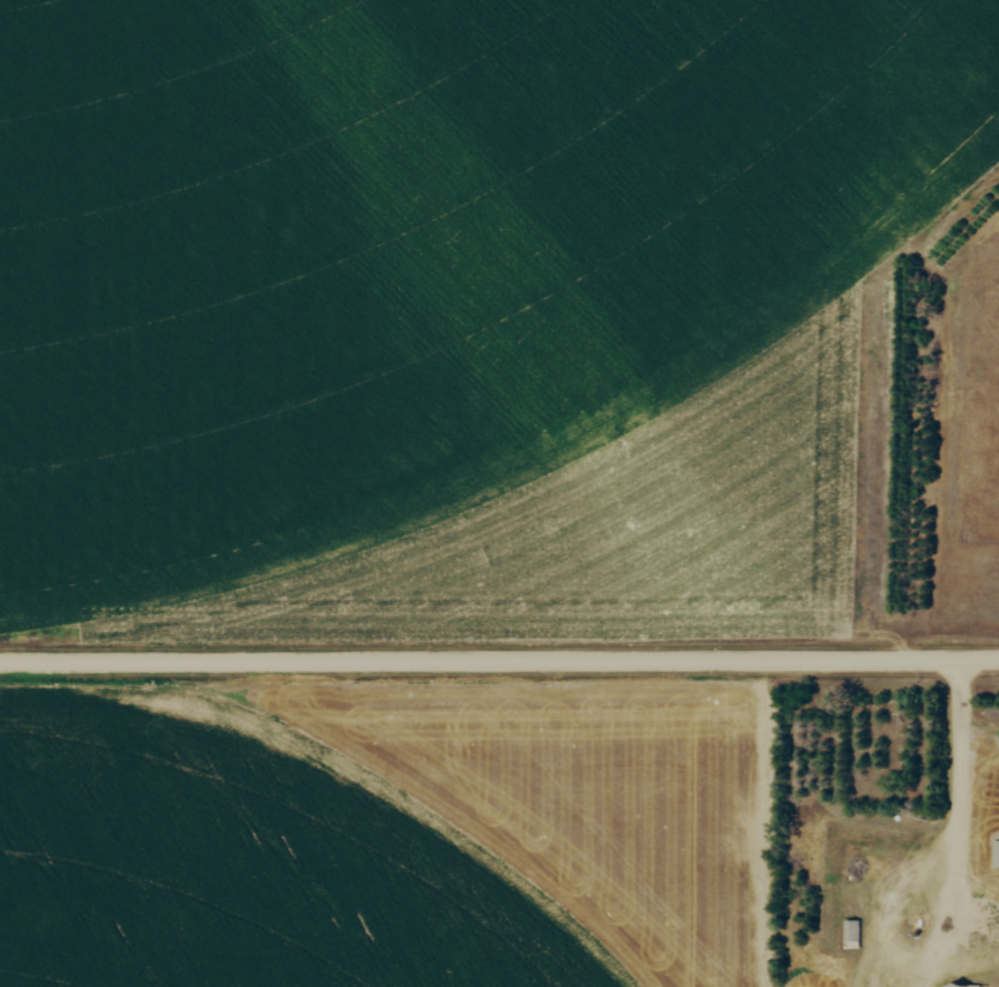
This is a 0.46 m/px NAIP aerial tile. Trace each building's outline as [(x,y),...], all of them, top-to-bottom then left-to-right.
[(843,920),(843,948),(859,948),(859,920),(843,920)]
